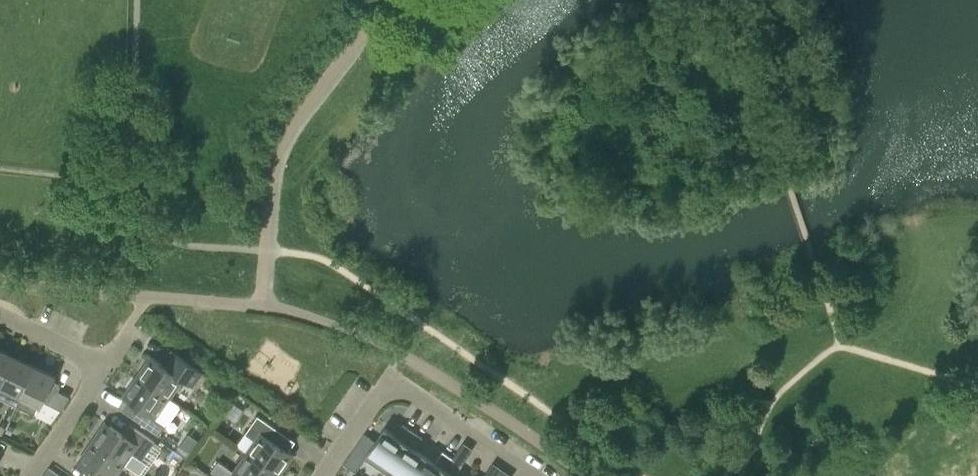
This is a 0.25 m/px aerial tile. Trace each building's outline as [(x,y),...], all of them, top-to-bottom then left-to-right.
[(16,357),(0,349),(0,389),(1,388),(16,357)] [(149,356),(136,376),(169,399),(182,379),(192,386),(202,372),(172,352),(163,365),(149,356)] [(0,389),(0,398),(15,405),(16,406),(35,366),(16,357),(1,388),(0,389)] [(55,376),(35,366),(16,406),(33,415),(37,405),(40,407),(43,401),(61,410),(68,396),(50,387),(55,376)] [(179,406),(169,399),(136,376),(122,396),(145,412),(138,422),(158,435),(179,406)] [(254,441),(246,452),(279,475),(292,455),(270,439),(276,429),(257,415),(244,434),(254,441)] [(104,422),(90,441),(124,464),(131,453),(141,460),(154,442),(134,428),(127,438),(104,422)] [(355,472),(366,457),(385,470),(412,430),(402,423),(394,435),(384,428),(375,441),(364,433),(343,464),(355,472)] [(4,432),(11,435),(15,427),(8,424),(4,432)] [(422,437),(412,430),(385,470),(393,475),(410,475),(424,456),(414,449),(422,437)] [(124,464),(90,441),(77,460),(98,475),(116,475),(124,464)] [(410,475),(439,475),(452,458),(442,451),(434,462),(424,456),(410,475)] [(279,475),(246,452),(232,471),(217,461),(210,471),(217,475),(278,475),(279,475)] [(439,475),(454,475),(462,465),(452,458),(439,475)] [(47,475),(68,475),(53,467),(47,475)]
